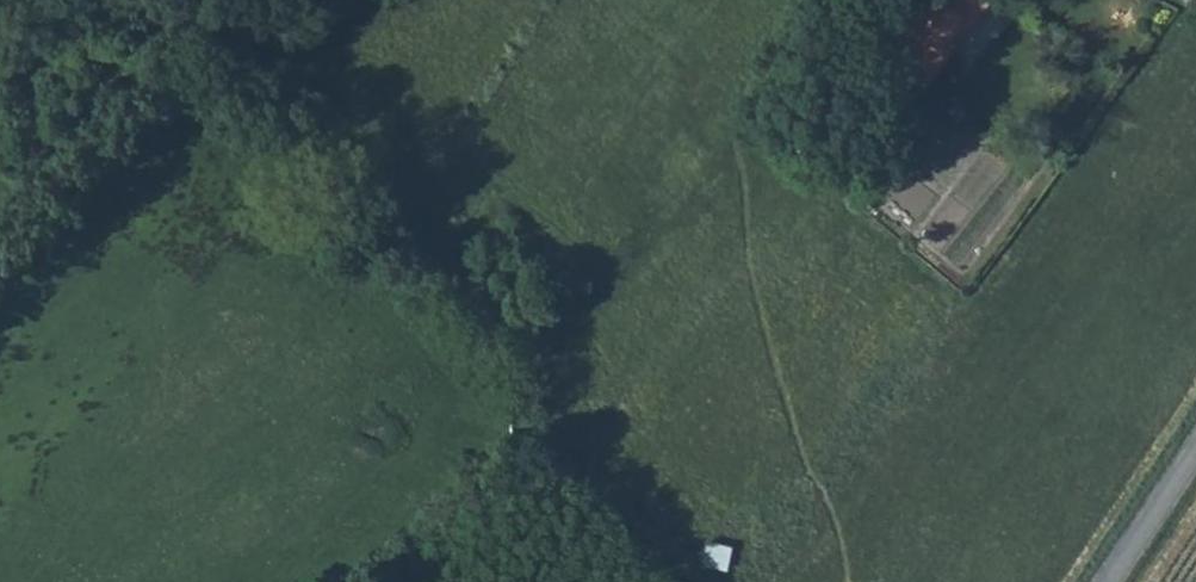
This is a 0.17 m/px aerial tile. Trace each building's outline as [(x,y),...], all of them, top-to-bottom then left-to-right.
[(925,85),(949,54),(946,52),(941,48),(965,17),(970,20),(973,23),(991,0),(931,0),(888,56),(925,85)] [(946,52),(970,20),(965,17),(941,48),(946,52)] [(855,170),(865,177),(876,163),(866,155),(855,170)]
